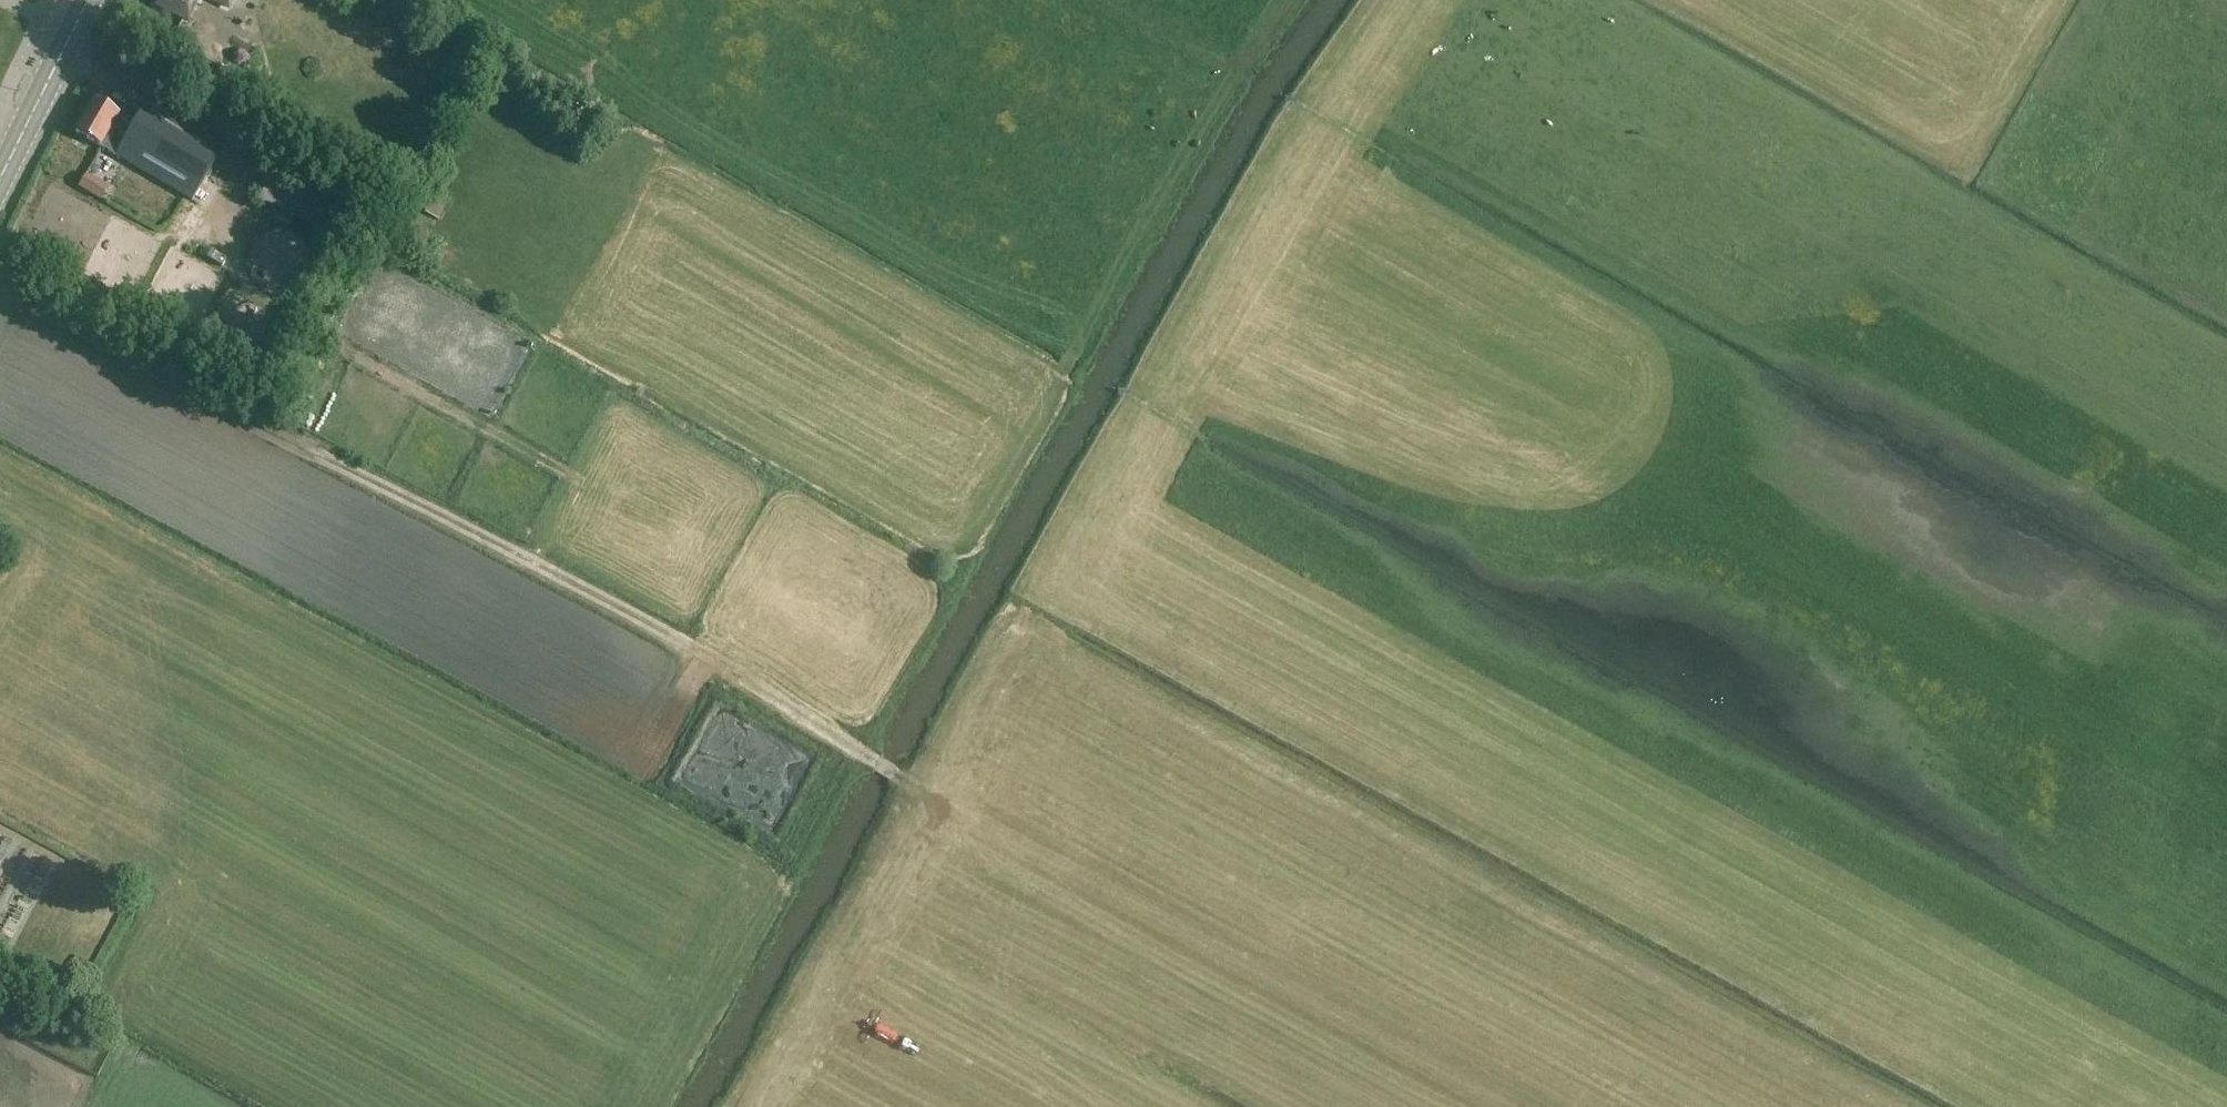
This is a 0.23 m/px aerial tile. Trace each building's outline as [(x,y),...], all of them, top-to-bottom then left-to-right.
[(151,7),(186,25),(199,0),(154,0),(151,7)] [(226,10),(232,0),(206,0),(226,10)] [(161,106),(238,151),(248,135),(171,90),(161,106)] [(74,133),(154,180),(187,199),(191,202),(223,148),(146,103),(126,138),(110,129),(118,115),(93,101),(74,133)] [(271,162),(257,204),(338,231),(351,189),(271,162)] [(19,830),(3,822),(0,828),(0,866),(19,830)]
